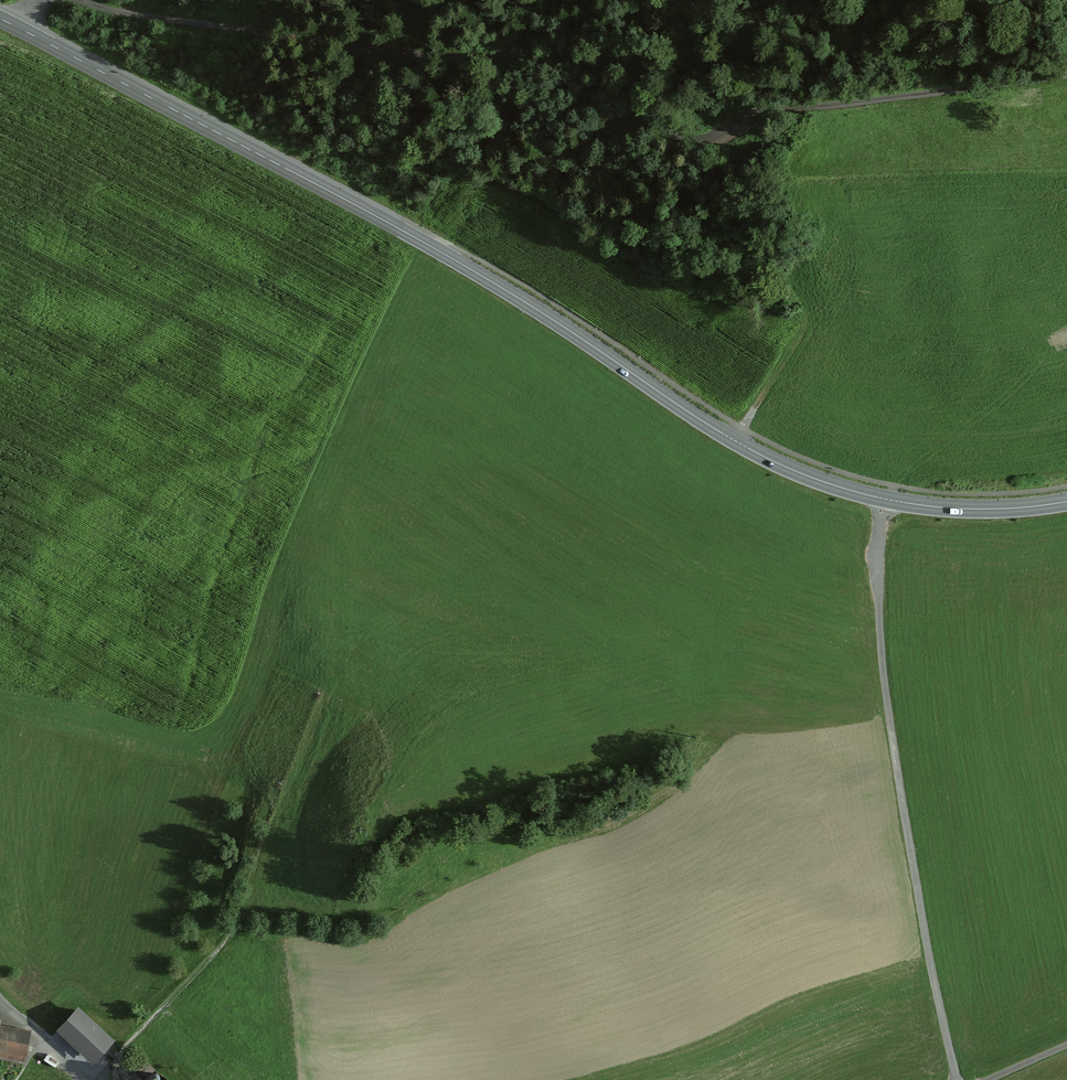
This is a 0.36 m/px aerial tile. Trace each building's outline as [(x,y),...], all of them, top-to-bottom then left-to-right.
[(94,1057),(111,1038),(78,1007),(60,1025),(94,1057)] [(22,1059),(27,1031),(3,1027),(4,1016),(0,1015),(0,1055),(22,1059)] [(142,1079),(153,1069),(142,1059),(132,1070),(142,1079)]
